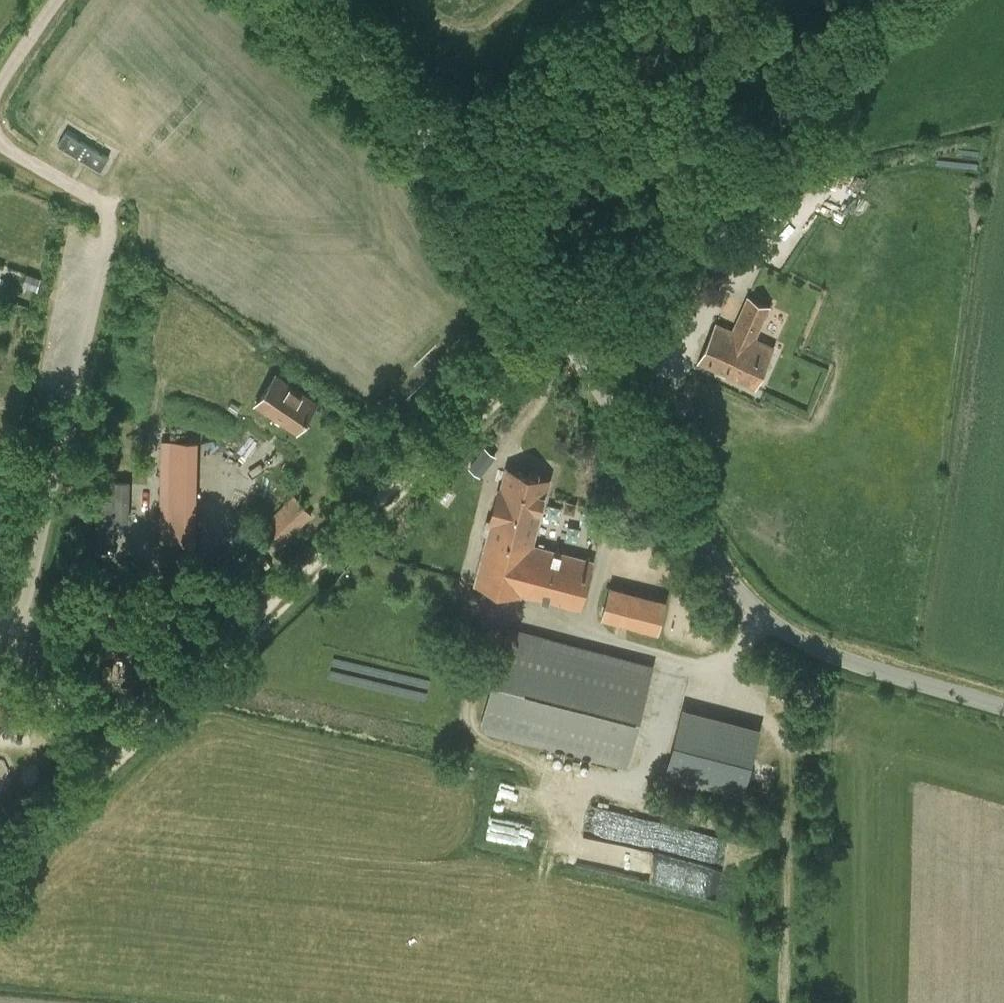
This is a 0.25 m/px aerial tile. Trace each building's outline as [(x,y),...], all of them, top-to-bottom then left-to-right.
[(109,157),(66,131),(58,144),(101,170),(109,157)] [(699,363),(756,388),(773,348),(755,340),(771,305),(748,295),(732,330),(717,323),(699,363)] [(257,405),(297,432),(316,403),(276,376),(257,405)] [(161,440),(159,542),(196,543),(198,441),(161,440)] [(476,456),(488,465),(496,455),(484,445),(476,456)] [(492,521),(489,533),(530,544),(548,479),(509,468),(503,489),(499,488),(491,521),(492,521)] [(293,498),(266,525),(284,542),(313,516),(293,498)] [(530,544),(489,533),(476,583),(519,595),(520,592),(580,608),(592,561),(530,544)] [(602,618),(658,633),(667,599),(610,586),(602,618)] [(506,631),(480,725),(626,764),(651,670),(506,631)] [(79,669),(78,677),(85,679),(87,671),(79,669)] [(675,737),(665,775),(743,796),(753,758),(675,737)] [(506,785),(501,799),(527,808),(532,794),(506,785)] [(735,836),(596,806),(590,831),(599,833),(592,866),(722,895),(735,836)]
